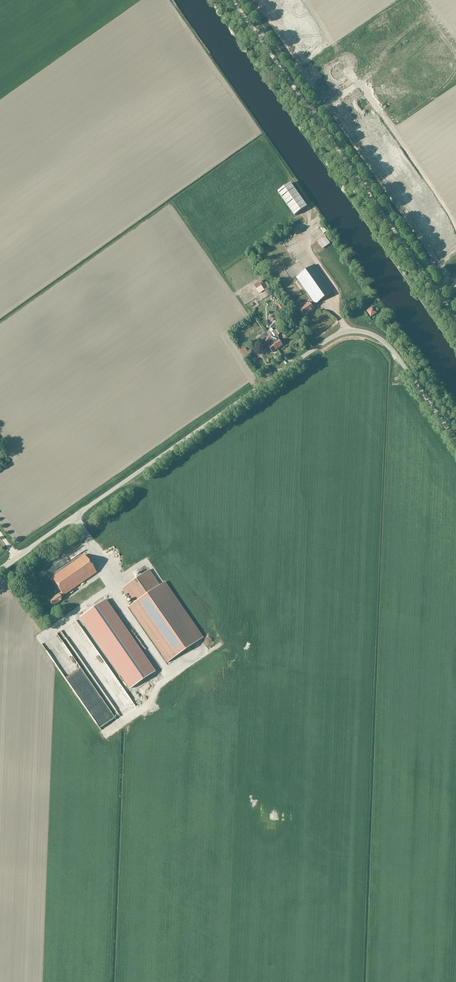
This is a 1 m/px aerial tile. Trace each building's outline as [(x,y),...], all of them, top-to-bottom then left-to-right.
[(408,30),(412,35),(417,29),(413,25),(408,30)] [(400,61),(364,82),(381,109),(393,102),(393,103),(406,95),(404,92),(415,86),(400,61)] [(295,216),(307,207),(290,183),(278,192),(295,216)] [(325,236),(313,245),(319,253),(331,244),(325,236)] [(315,305),(334,291),(315,265),(297,278),(313,301),(310,303),(310,302),(300,310),(304,316),(314,309),(312,306),(315,304),(315,305)] [(259,282),(254,285),(259,293),(264,290),(259,282)] [(376,311),(375,311),(373,308),(367,312),(371,317),(377,313),(376,312),(377,312),(376,311)] [(272,329),(267,332),(267,333),(278,349),(283,346),(279,340),(279,335),(276,331),(274,331),(272,329)] [(278,349),(267,333),(260,337),(262,340),(267,337),(272,345),(264,350),(266,354),(271,350),(273,353),(278,349)] [(109,562),(116,560),(112,547),(103,550),(103,553),(101,553),(102,554),(106,553),(108,559),(109,562)] [(61,598),(96,573),(84,555),(51,577),(62,592),(58,595),(58,594),(49,601),(53,607),(63,600),(61,598)] [(129,607),(168,662),(202,638),(164,583),(160,586),(149,570),(123,588),(133,604),(129,607)] [(107,600),(83,617),(131,688),(156,671),(107,600)] [(122,698),(127,706),(142,696),(137,688),(122,698)]
